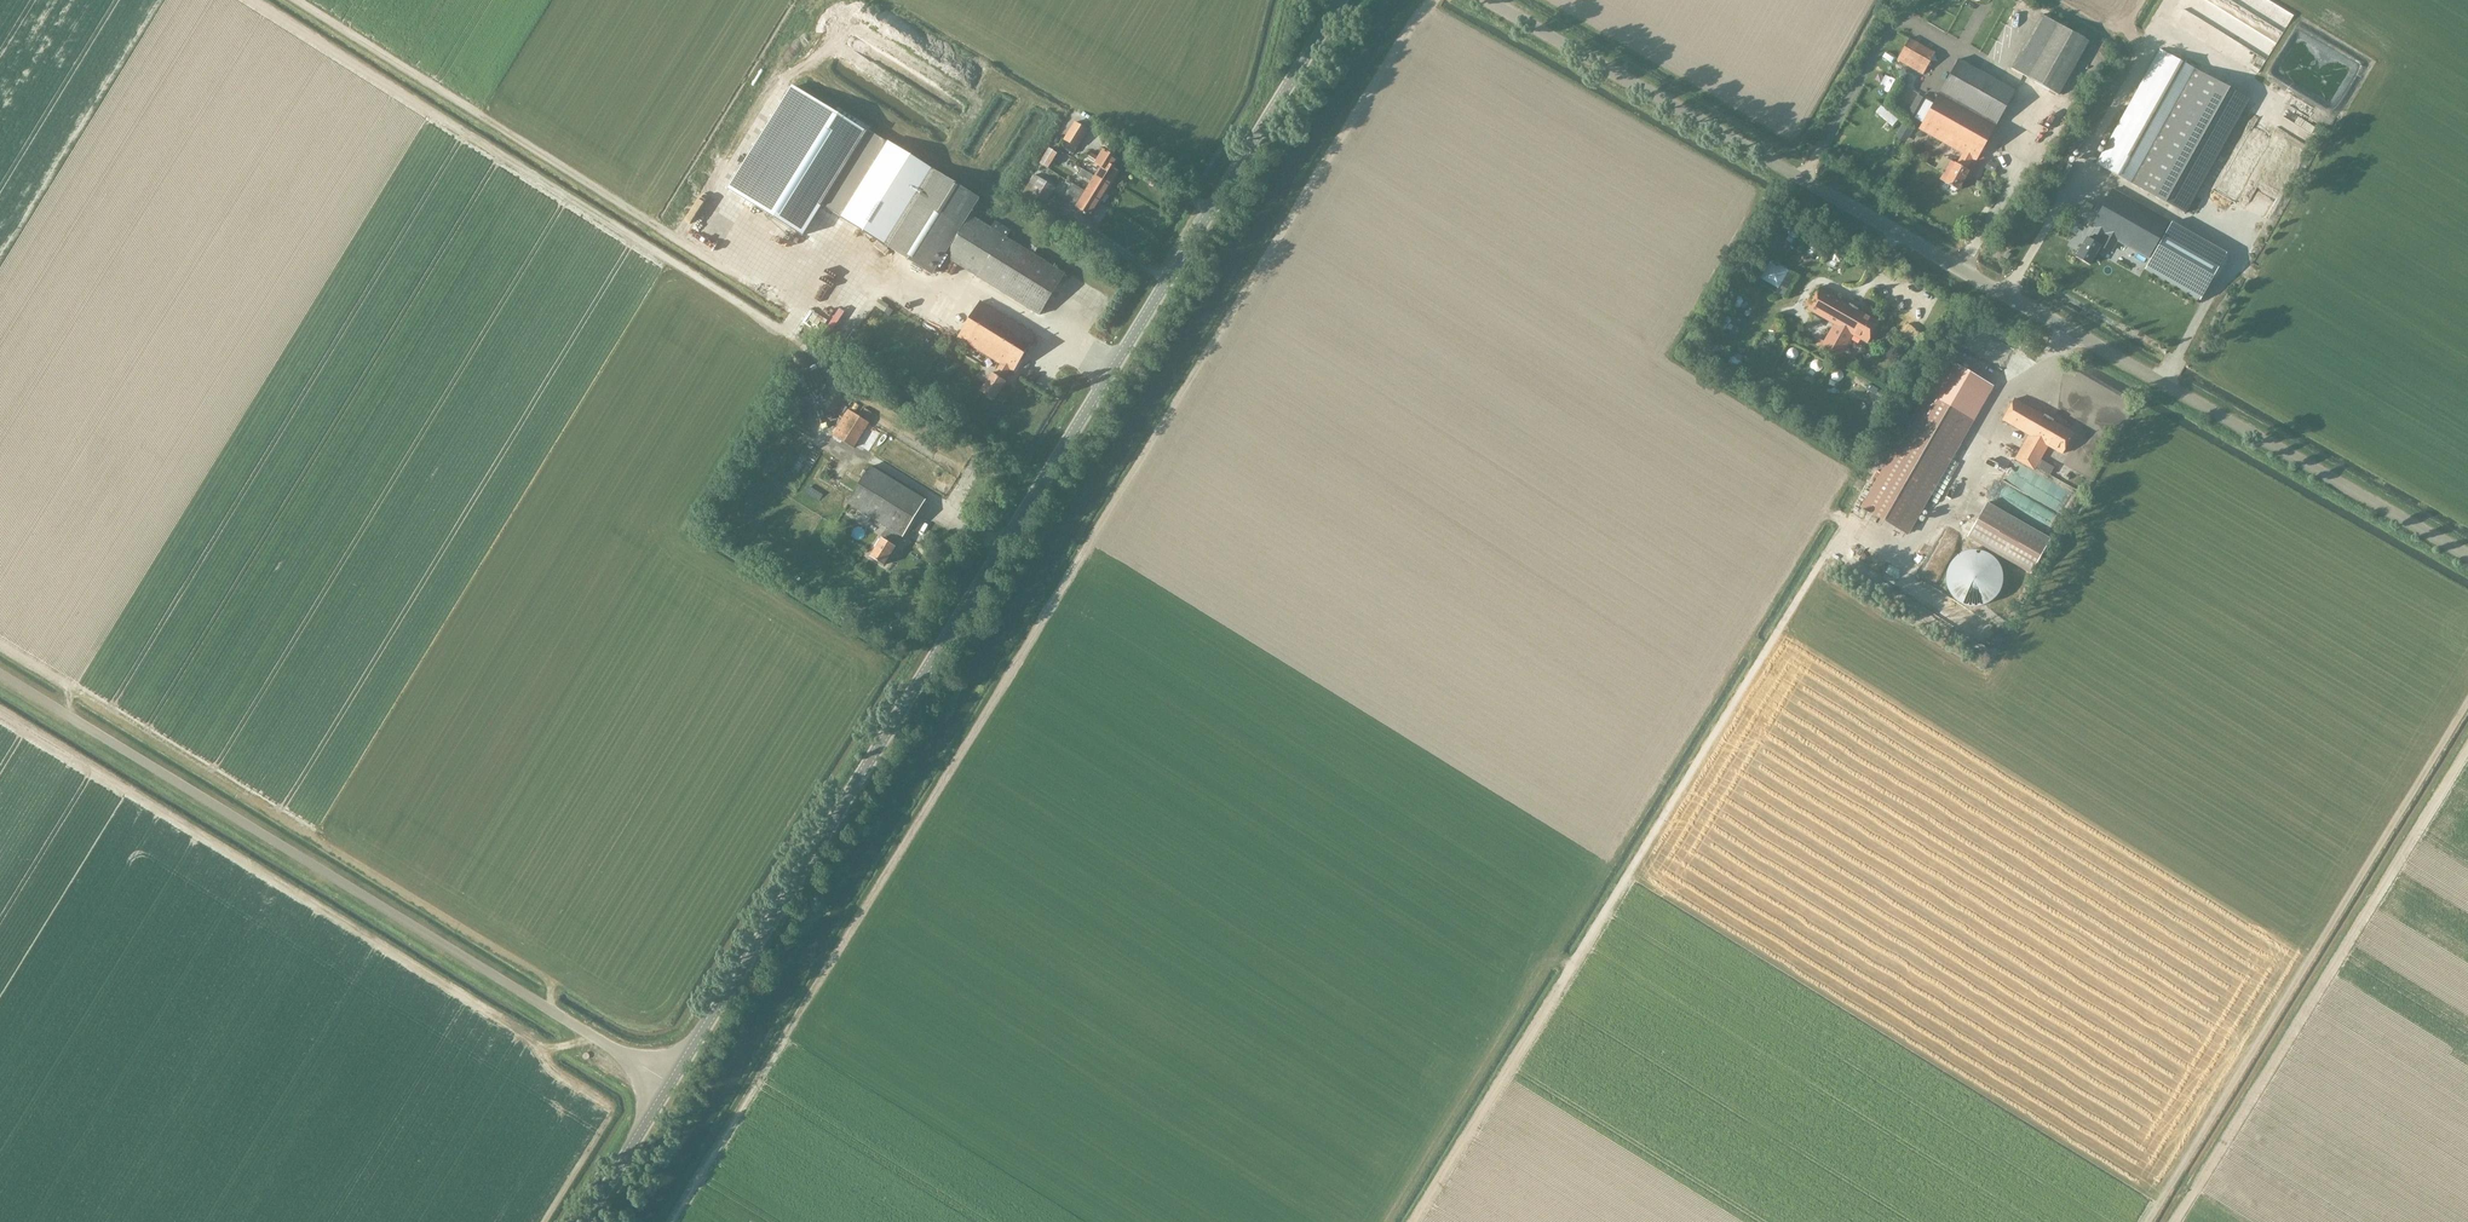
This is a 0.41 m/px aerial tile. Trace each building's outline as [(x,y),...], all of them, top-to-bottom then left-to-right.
[(2011,68),(2058,94),(2088,41),(2041,14),(2011,68)] [(1909,37),(1896,60),(1922,74),(1934,52),(1909,37)] [(2159,49),(2095,163),(2140,188),(2203,74),(2159,49)] [(1940,91),(1996,123),(2015,91),(1957,58),(1940,91)] [(2203,74),(2140,188),(2184,213),(2247,98),(2203,74)] [(1975,161),(1996,123),(1940,91),(1919,129),(1962,153),(1956,164),(1954,163),(1950,160),(1940,179),(1944,182),(1957,190),(1968,171),(1966,169),(1972,159),(1975,161)] [(841,217),(885,146),(808,99),(745,200),(802,236),(820,206),(821,207),(822,205),(841,217)] [(1063,139),(1076,148),(1087,130),(1074,122),(1063,139)] [(841,217),(886,245),(932,170),(887,142),(885,146),(841,217)] [(1048,148),(1038,163),(1047,168),(1056,153),(1048,148)] [(1119,171),(1113,167),(1118,159),(1102,150),(1097,157),(1090,153),(1086,158),(1100,167),(1094,177),(1110,186),(1119,171)] [(2064,184),(2074,167),(2066,163),(2057,180),(2064,184)] [(1110,186),(1094,177),(1080,168),(1077,173),(1090,182),(1085,191),(1100,201),(1110,186)] [(949,259),(1039,315),(1065,274),(1006,237),(1009,232),(993,222),(990,227),(970,215),(950,247),(948,246),(978,199),(932,170),(886,245),(932,274),(935,269),(941,273),(949,259)] [(1055,187),(1053,186),(1034,174),(1023,193),(1044,206),(1045,206),(1055,212),(1062,199),(1052,193),(1055,187)] [(1100,201),(1085,191),(1071,183),(1066,190),(1077,197),(1072,205),(1091,216),(1100,201)] [(2116,241),(2147,258),(2168,221),(2112,189),(2091,226),(2094,228),(2088,239),(2086,237),(2075,257),(2089,264),(2099,246),(2108,251),(2110,250),(2116,241)] [(2170,222),(2144,268),(2199,299),(2225,253),(2170,222)] [(854,258),(852,264),(860,268),(863,262),(854,258)] [(1778,289),(1788,270),(1770,260),(1759,279),(1761,280),(1759,284),(1765,288),(1768,284),(1778,289)] [(934,295),(941,293),(938,280),(930,282),(934,295)] [(1867,343),(1879,322),(1819,288),(1807,309),(1834,324),(1820,348),(1839,359),(1852,335),(1867,343)] [(1012,372),(1035,335),(980,301),(957,337),(1000,364),(993,374),(991,373),(980,391),(993,400),(1005,381),(1003,380),(1009,370),(1012,372)] [(1947,360),(1862,508),(1906,533),(1991,385),(1947,360)] [(2062,453),(2073,433),(2014,399),(2002,420),(2028,435),(2015,459),(2034,470),(2036,465),(2044,469),(2051,457),(2043,453),(2047,446),(2062,453)] [(852,447),(868,422),(847,409),(831,434),(852,447)] [(901,536),(924,500),(869,466),(846,502),(887,527),(869,556),(883,565),(894,546),(892,544),(898,534),(901,536)] [(1985,503),(1967,538),(2032,572),(2050,537),(1985,503)] [(2003,580),(2003,578),(2002,575),(2002,574),(2002,572),(2001,570),(2001,567),(1999,565),(1998,563),(1996,560),(1995,558),(1993,557),(1991,555),(1989,554),(1986,552),(1984,551),(1981,550),(1978,550),(1975,550),(1973,550),(1971,550),(1969,550),(1966,551),(1964,552),(1961,553),(1958,554),(1956,556),(1954,558),(1953,560),(1951,562),(1950,564),(1949,565),(1948,567),(1947,569),(1947,570),(1946,572),(1946,573),(1946,575),(1946,578),(1946,580),(1946,581),(1946,583),(1947,585),(1947,586),(1948,588),(1949,591),(1950,593),(1951,595),(1952,596),(1954,598),(1955,599),(1956,600),(1957,601),(1959,602),(1962,604),(1964,605),(1967,606),(1970,606),(1973,606),(1976,606),(1979,606),(1982,605),(1984,605),(1987,603),(1989,602),(1992,600),(1994,598),(1996,596),(1998,594),(1999,591),(2000,589),(2001,587),(2001,586),(2002,584),(2002,581),(2003,580)] [(1979,655),(1988,660),(1996,647),(1986,642),(1979,655)]
